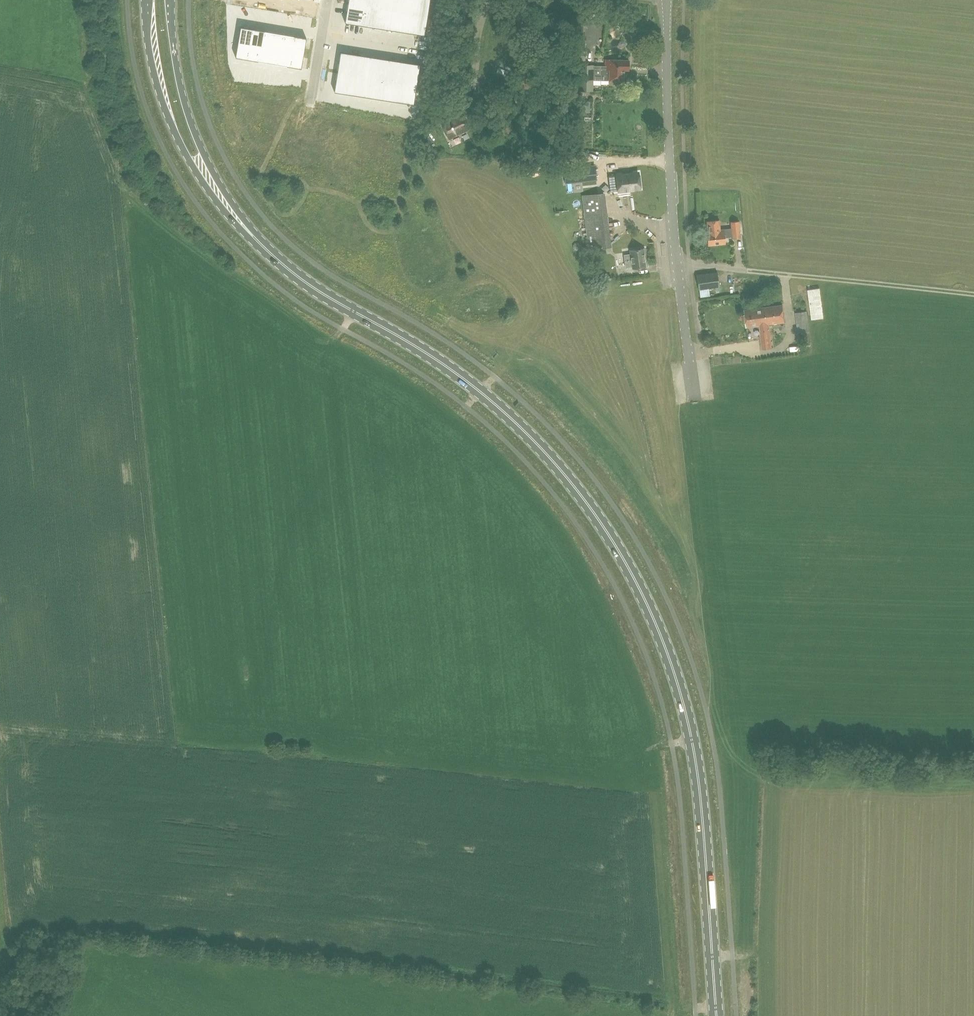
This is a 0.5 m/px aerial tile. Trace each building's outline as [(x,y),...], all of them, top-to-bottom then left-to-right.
[(345,22),(424,35),(430,0),(348,0),(345,22)] [(241,26),(236,56),(301,68),(306,38),(241,26)] [(579,90),(579,112),(590,112),(590,101),(585,101),(585,90),(592,90),(592,80),(600,80),(600,66),(592,66),(592,64),(589,64),(585,64),(585,47),(580,47),(579,64),(579,90)] [(412,104),(419,64),(340,49),(333,89),(412,104)] [(600,66),(600,80),(615,80),(615,86),(624,86),(624,70),(629,70),(629,60),(605,59),(605,66),(601,66),(600,66)] [(461,111),(440,121),(447,136),(448,139),(470,129),(468,125),(461,111)] [(563,168),(565,183),(597,180),(595,165),(563,168)] [(621,188),(621,190),(629,190),(629,188),(641,188),(641,172),(611,172),(611,188),(621,188)] [(604,192),(582,195),(587,236),(586,236),(585,236),(586,249),(590,249),(606,247),(611,246),(609,233),(604,192)] [(708,245),(725,244),(725,237),(732,236),(732,238),(741,237),(740,220),(730,221),(731,228),(724,229),(724,230),(720,230),(719,220),(707,222),(708,233),(707,233),(708,245)] [(626,268),(632,266),(632,268),(647,266),(645,248),(630,250),(630,253),(624,254),(626,268)] [(699,289),(720,287),(718,272),(697,275),(699,289)] [(745,310),(747,327),(760,325),(763,349),(772,348),(769,324),(785,321),(783,304),(745,310)] [(800,344),(811,343),(807,311),(796,312),(800,344)]
